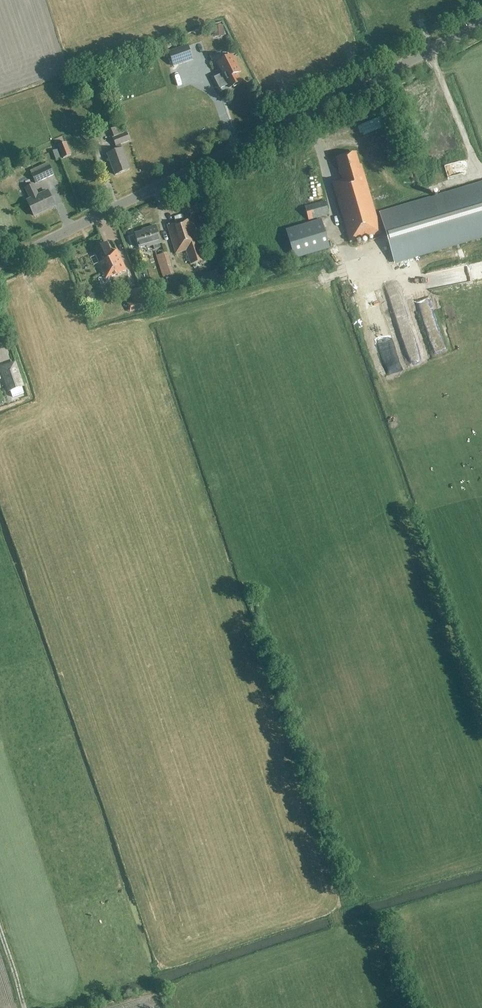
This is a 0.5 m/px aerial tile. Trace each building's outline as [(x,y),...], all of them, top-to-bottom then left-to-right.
[(213,27),(214,37),(223,36),(222,26),(213,27)] [(168,52),(173,66),(192,60),(187,45),(168,52)] [(241,82),(237,74),(240,72),(232,56),(217,63),(229,88),(241,82)] [(199,74),(188,77),(190,83),(201,80),(199,74)] [(81,83),(79,83),(73,85),(76,95),(80,93),(81,97),(80,97),(82,103),(86,102),(84,95),(83,92),(84,92),(81,83)] [(132,122),(122,123),(122,130),(133,128),(132,122)] [(114,138),(122,135),(119,126),(110,129),(114,138)] [(126,133),(122,135),(114,138),(113,138),(116,146),(117,151),(107,155),(115,175),(130,169),(122,149),(120,144),(129,141),(126,133)] [(66,140),(71,151),(80,147),(74,136),(66,140)] [(71,155),(66,142),(57,146),(62,159),(71,155)] [(380,218),(377,219),(361,165),(359,166),(355,154),(337,159),(343,180),(332,183),(350,243),(385,232),(394,264),(481,238),(481,182),(379,212),(380,218)] [(36,183),(49,177),(53,175),(49,166),(44,168),(32,174),(36,183)] [(34,216),(55,206),(48,191),(38,195),(33,184),(25,188),(30,199),(27,201),(34,216)] [(74,203),(77,207),(84,203),(82,198),(74,203)] [(308,220),(329,215),(325,201),(304,207),(308,220)] [(191,265),(205,260),(200,246),(191,217),(174,222),(175,223),(167,225),(175,254),(186,251),(191,265)] [(294,259),(329,249),(321,220),(285,230),(294,259)] [(160,248),(158,244),(161,243),(155,226),(146,229),(146,230),(135,234),(139,248),(146,246),(147,247),(153,246),(154,250),(160,248)] [(116,250),(111,252),(106,243),(99,247),(98,246),(95,247),(95,249),(93,250),(100,264),(98,265),(105,280),(125,270),(116,250)] [(163,277),(174,274),(167,253),(157,256),(163,277)] [(204,276),(207,287),(225,281),(221,270),(204,276)] [(141,289),(150,286),(145,273),(136,277),(141,289)] [(411,363),(396,305),(398,304),(395,292),(386,294),(387,300),(375,303),(393,368),(411,363)] [(7,393),(23,387),(14,362),(0,367),(0,372),(7,393)]
